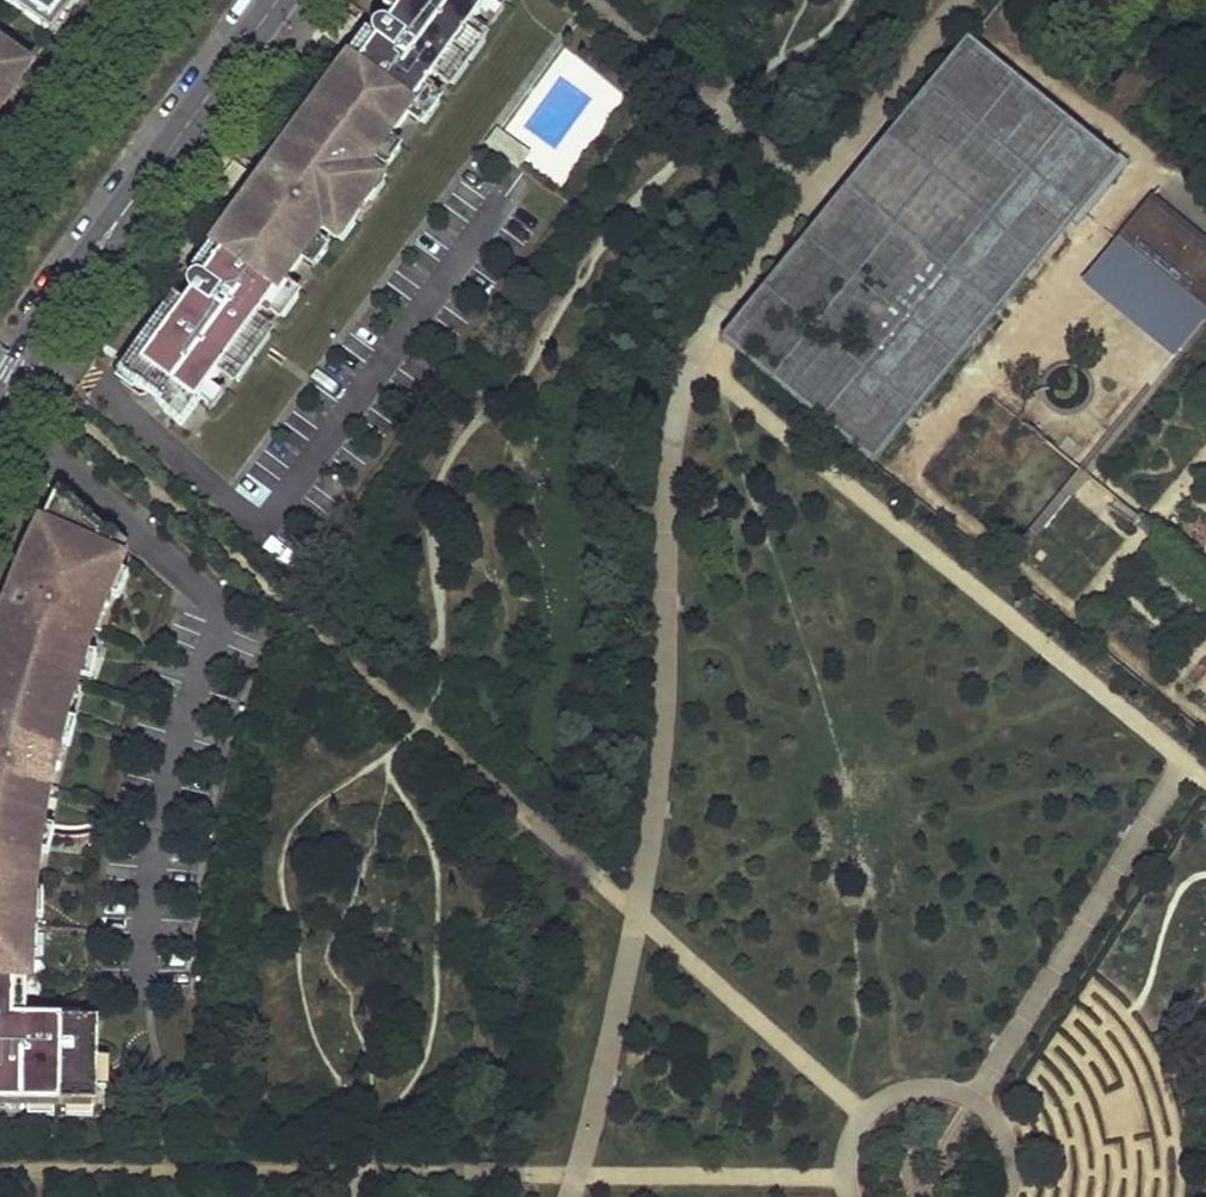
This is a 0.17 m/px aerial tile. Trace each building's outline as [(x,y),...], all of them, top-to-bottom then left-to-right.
[(54,36),(77,5),(72,1),(72,0),(4,0),(54,36)] [(177,429),(197,402),(207,388),(218,373),(223,367),(229,372),(249,345),(242,340),(250,329),(259,318),(265,323),(271,316),(280,302),(273,298),(279,290),(301,260),(311,246),(319,235),(326,240),(327,238),(337,224),(346,231),(349,226),(365,204),(368,200),(360,193),(370,180),(372,178),(365,173),(374,162),(384,147),(406,117),(411,111),(417,115),(427,102),(432,96),(425,90),(434,78),(442,67),(449,73),(468,45),(462,41),(467,34),(477,20),(488,5),(491,0),(396,0),(368,40),(374,45),(360,64),(353,60),(258,189),(265,194),(248,218),(241,213),(208,259),(215,264),(200,284),(193,279),(120,379),(143,395),(147,390),(151,393),(178,358),(197,372),(164,416),(177,429)] [(488,5),(477,20),(490,29),(501,15),(488,5)] [(361,18),(349,8),(325,40),(338,50),(361,18)] [(442,67),(434,78),(451,91),(484,46),(467,34),(462,41),(468,45),(449,73),(442,67)] [(864,451),(875,460),(1075,219),(1083,209),(1126,157),(1086,125),(976,35),(968,45),(926,96),(726,337),(813,409),(864,451)] [(33,66),(0,42),(0,111),(33,66)] [(411,111),(406,117),(423,130),(438,109),(427,102),(417,115),(411,111)] [(518,168),(526,158),(498,138),(495,135),(485,149),(509,166),(516,171),(518,168)] [(384,147),(374,162),(386,171),(397,156),(384,147)] [(250,168),(238,159),(214,191),(227,200),(250,168)] [(383,189),(370,180),(360,193),(368,200),(365,204),(369,207),(383,189)] [(1157,207),(1151,195),(1117,237),(1112,243),(1205,321),(1205,268),(1184,294),(1117,238),(1130,222),(1139,229),(1157,207)] [(1151,195),(1157,207),(1205,248),(1205,240),(1151,195)] [(1117,238),(1184,294),(1205,268),(1205,248),(1157,207),(1139,229),(1130,222),(1117,238)] [(337,224),(327,238),(340,247),(353,229),(349,226),(346,231),(337,224)] [(192,247),(179,238),(156,270),(168,279),(192,247)] [(311,246),(301,260),(314,270),(325,256),(311,246)] [(280,302),(271,316),(281,323),(296,303),(279,290),(273,298),(280,302)] [(223,367),(218,373),(235,386),(267,342),(250,329),(242,340),(249,345),(229,372),(223,367)] [(147,390),(143,395),(160,414),(164,416),(197,372),(178,358),(151,393),(147,390)] [(207,388),(197,402),(210,412),(220,398),(207,388)] [(99,1111),(99,1026),(14,1026),(14,984),(24,984),(24,933),(30,933),(30,881),(42,828),(29,825),(37,791),(45,793),(62,722),(53,720),(61,687),(74,690),(87,638),(115,571),(102,565),(109,549),(100,541),(79,590),(57,580),(81,525),(54,501),(33,543),(41,547),(26,583),(18,579),(9,602),(3,618),(11,620),(8,636),(0,634),(0,1111),(99,1111)] [(100,541),(81,525),(57,580),(79,590),(100,541)] [(41,547),(33,543),(18,579),(26,583),(41,547)] [(3,618),(0,628),(0,634),(8,636),(11,620),(3,618)]
